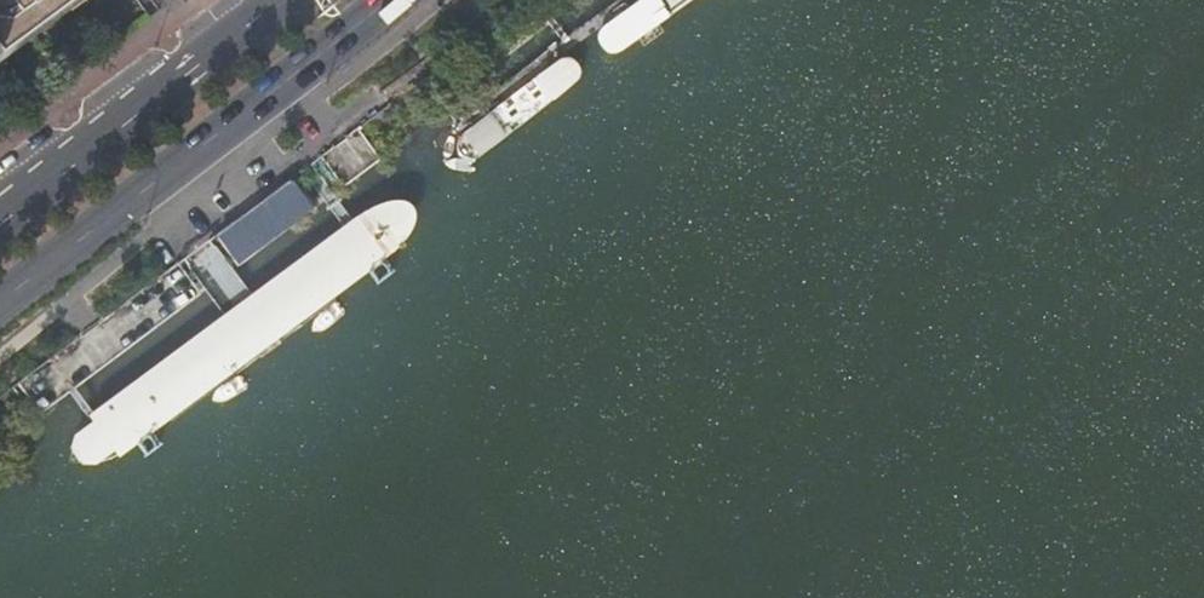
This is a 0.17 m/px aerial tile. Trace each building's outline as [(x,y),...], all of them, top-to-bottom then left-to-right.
[(4,45),(66,0),(0,0),(0,40),(4,45)] [(601,31),(595,42),(607,59),(619,56),(699,0),(645,0),(601,31)] [(563,61),(465,136),(459,147),(460,158),(469,159),(481,157),(579,82),(583,75),(583,68),(581,63),(576,60),(570,59),(563,61)] [(338,189),(374,163),(368,155),(354,137),(318,163),(338,189)] [(211,241),(231,269),(310,210),(290,182),(211,241)] [(368,210),(356,219),(345,227),(252,296),(218,322),(85,421),(89,427),(69,442),(66,456),(78,471),(92,473),(112,458),(116,463),(387,260),(398,250),(408,237),(413,227),(413,219),(412,213),(409,209),(406,205),(401,202),(392,202),(382,204),(368,210)] [(176,267),(144,291),(165,319),(198,295),(176,267)] [(165,319),(144,291),(15,387),(37,415),(165,319)]
